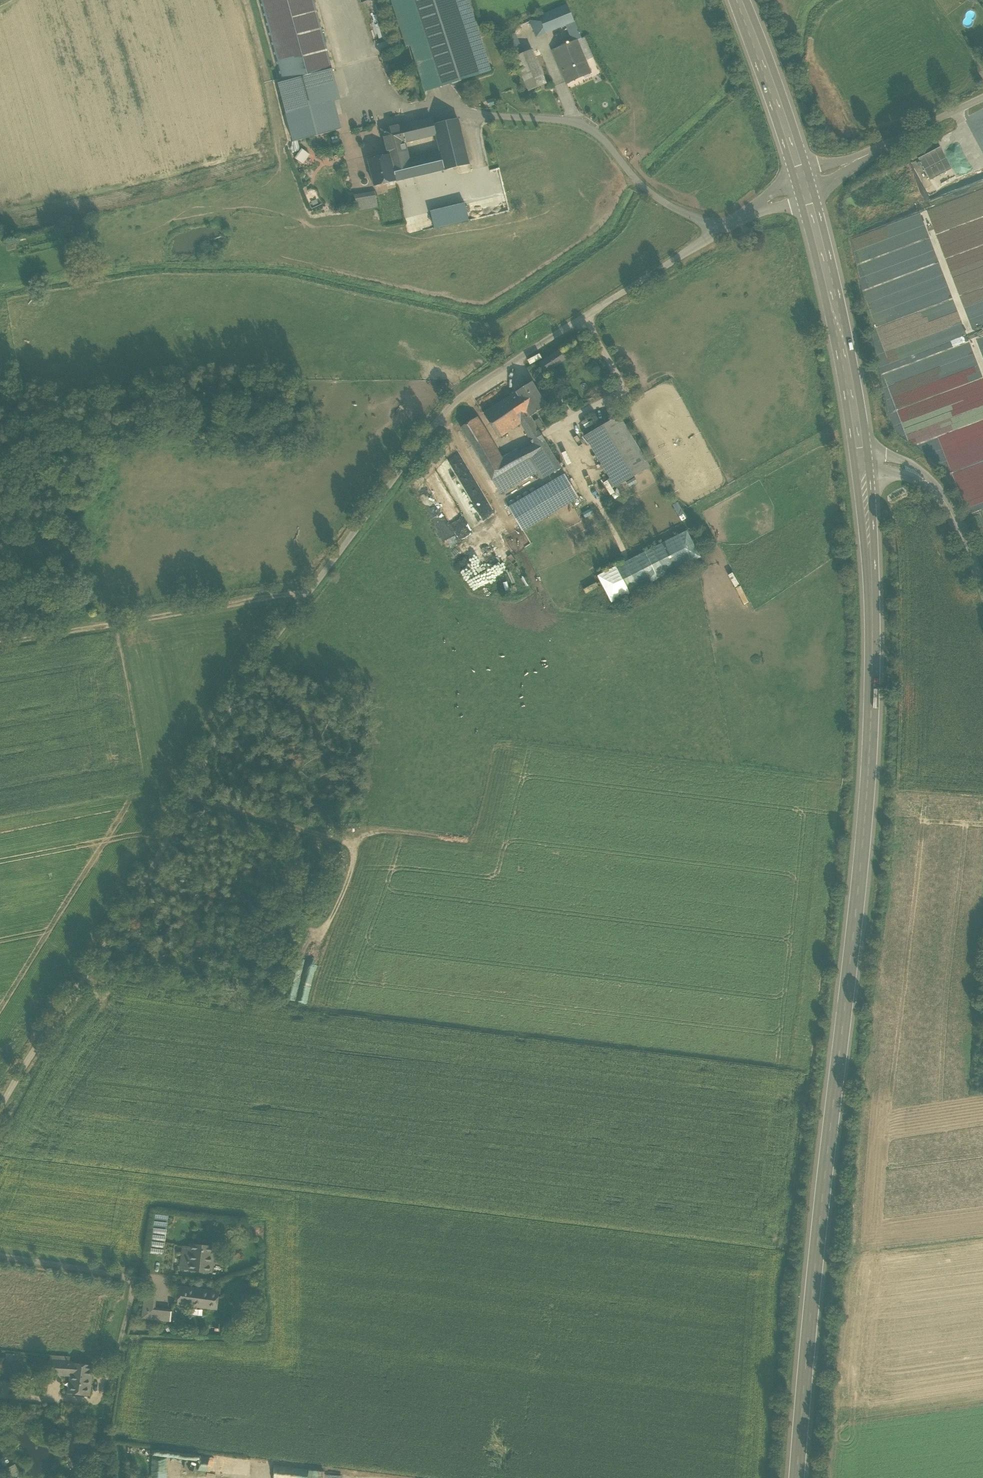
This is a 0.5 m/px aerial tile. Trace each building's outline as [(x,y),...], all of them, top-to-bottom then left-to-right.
[(283,82),(278,84),(286,115),(307,109),(330,103),(336,102),(336,100),(340,99),(313,0),(261,0),(283,82)] [(441,87),(491,71),(468,0),(412,0),(441,87)] [(567,5),(539,17),(546,33),(574,21),(567,5)] [(539,17),(530,21),(537,37),(546,33),(539,17)] [(532,50),(523,53),(514,34),(505,38),(514,57),(529,91),(546,84),(532,50)] [(580,38),(553,50),(558,62),(566,60),(569,67),(585,60),(585,61),(589,59),(584,46),(580,38)] [(585,60),(569,67),(566,60),(558,62),(566,83),(590,72),(585,61),(585,60)] [(336,102),(330,103),(334,116),(339,114),(336,102)] [(330,103),(307,109),(311,122),(334,116),(330,103)] [(334,116),(311,122),(307,109),(286,115),(294,144),(316,140),(339,134),(334,116)] [(431,118),(416,122),(420,139),(435,136),(433,128),(434,128),(431,118)] [(408,124),(401,126),(405,143),(412,141),(408,124)] [(434,128),(433,128),(435,136),(441,163),(443,170),(463,165),(453,124),(434,128)] [(401,126),(383,130),(389,154),(390,154),(407,150),(405,143),(401,126)] [(942,146),(919,157),(930,179),(952,168),(942,146)] [(295,157),(303,163),(310,154),(302,148),(295,157)] [(407,150),(390,154),(396,181),(443,170),(441,163),(439,163),(417,168),(414,148),(407,150)] [(389,154),(368,160),(374,187),(396,181),(390,154),(389,154)] [(375,192),(354,195),(357,210),(378,207),(376,195),(375,192)] [(430,210),(434,228),(469,220),(466,203),(430,210)] [(560,349),(539,363),(545,373),(566,359),(560,349)] [(532,382),(516,392),(509,396),(523,422),(531,416),(546,406),(532,382)] [(509,396),(483,413),(499,438),(520,423),(523,422),(509,396)] [(650,467),(619,415),(585,436),(615,487),(650,467)] [(540,432),(531,416),(523,422),(520,423),(529,438),(540,432)] [(503,460),(477,417),(461,427),(491,479),(523,460),(518,452),(503,460)] [(561,468),(544,439),(533,445),(542,460),(534,466),(536,470),(542,480),(561,468)] [(533,445),(533,444),(518,452),(523,460),(529,457),(534,466),(542,460),(533,445)] [(472,525),(484,519),(487,507),(480,493),(478,494),(477,492),(468,490),(464,492),(462,488),(463,485),(474,479),(461,453),(437,465),(434,476),(427,474),(426,480),(435,499),(440,500),(444,498),(448,499),(452,497),(450,505),(451,507),(447,524),(441,522),(436,525),(446,544),(470,532),(472,525)] [(523,460),(491,479),(499,492),(536,470),(534,466),(529,457),(523,460)] [(565,475),(508,508),(522,530),(578,497),(565,475)] [(687,530),(597,575),(611,602),(701,557),(687,530)] [(168,1215),(155,1213),(150,1252),(163,1254),(168,1215)] [(214,1246),(190,1243),(190,1247),(183,1246),(180,1269),(211,1272),(214,1246)] [(219,1293),(179,1287),(177,1303),(217,1309),(219,1293)] [(155,1291),(147,1290),(145,1303),(153,1304),(155,1291)] [(153,1304),(145,1303),(143,1317),(152,1318),(153,1310),(154,1304),(153,1304)] [(170,1311),(153,1310),(152,1318),(152,1319),(169,1321),(170,1311)] [(70,1374),(91,1377),(93,1365),(71,1363),(68,1362),(49,1361),(47,1374),(70,1375),(70,1374)] [(91,1377),(70,1374),(70,1375),(68,1393),(89,1395),(91,1377)] [(81,1451),(78,1451),(75,1453),(73,1456),(73,1459),(75,1462),(78,1464),(82,1463),(84,1462),(86,1459),(86,1455),(84,1453),(81,1451)] [(198,1471),(245,1473),(246,1457),(199,1455),(198,1471)] [(10,1465),(14,1476),(20,1473),(15,1463),(10,1465)] [(166,1477),(173,1477),(174,1467),(165,1466),(165,1474),(167,1474),(166,1477)] [(5,1477),(13,1476),(11,1468),(3,1469),(5,1477)]
